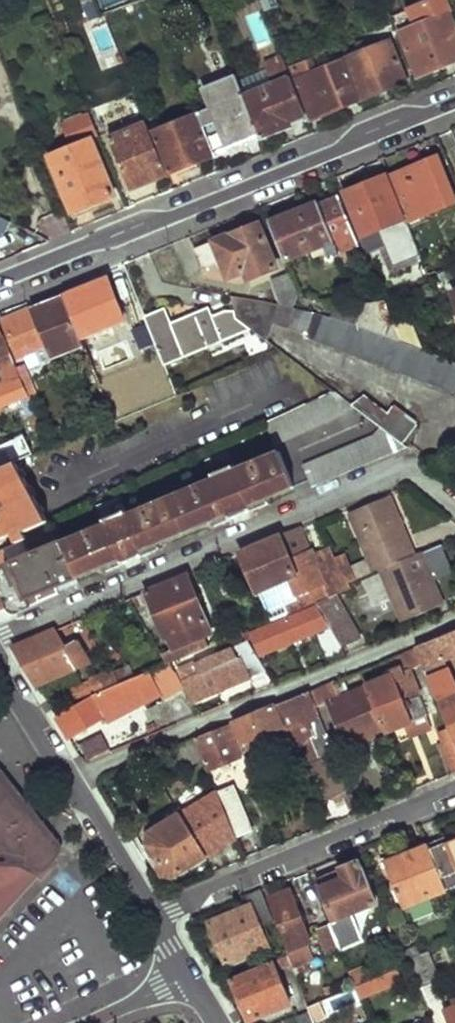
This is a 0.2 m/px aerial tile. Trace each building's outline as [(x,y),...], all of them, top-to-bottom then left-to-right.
[(87,22),(100,17),(94,0),(78,0),(87,22)] [(402,32),(419,77),(454,63),(454,21),(447,0),(446,0),(428,6),(433,20),(402,32)] [(392,40),(346,59),(362,100),(409,81),(392,40)] [(294,80),(293,77),(285,56),(266,63),(275,84),(246,96),(263,139),(302,123),(300,118),(308,114),(294,80)] [(346,59),(294,80),(308,114),(311,123),(362,100),(346,59)] [(238,75),(206,88),(214,108),(231,151),(263,139),(246,96),(238,75)] [(116,194),(92,137),(100,133),(89,105),(60,117),(70,139),(60,143),(48,148),(74,211),(116,194)] [(214,108),(201,113),(219,156),(231,151),(214,108)] [(199,115),(160,129),(158,123),(153,125),(172,171),(215,154),(199,115)] [(148,122),(111,136),(131,188),(169,172),(148,122)] [(392,177),(408,218),(410,221),(454,204),(454,200),(438,159),(392,177)] [(391,175),(346,193),(363,236),(408,218),(392,177),(391,175)] [(339,196),(320,203),(341,256),(342,258),(347,256),(345,250),(358,244),(339,196)] [(320,203),(270,223),(286,261),(325,245),(331,260),(341,256),(320,203)] [(258,223),(196,249),(203,269),(224,262),(230,278),(247,271),(251,280),(277,269),(258,223)] [(291,273),(280,278),(272,281),(280,306),(295,309),(301,295),(291,273)] [(107,278),(67,294),(84,335),(118,321),(121,326),(126,324),(107,278)] [(30,306),(46,347),(52,358),(87,344),(84,335),(67,294),(30,306)] [(360,326),(332,319),(295,309),(280,306),(233,296),(237,312),(239,320),(251,329),(268,343),(280,325),(311,334),(310,338),(324,341),(348,355),(351,350),(374,363),(376,359),(399,376),(402,370),(426,385),(429,379),(454,395),(454,394),(454,363),(420,349),(398,341),(360,326)] [(364,312),(337,303),(332,319),(360,326),(364,312)] [(383,303),(362,306),(364,312),(390,320),(383,303)] [(46,347),(30,306),(0,317),(0,330),(11,354),(12,353),(16,361),(46,347)] [(209,307),(171,322),(165,308),(143,317),(164,367),(251,329),(239,320),(237,312),(226,310),(213,316),(209,307)] [(413,327),(390,320),(398,341),(420,349),(413,327)] [(19,367),(16,361),(12,353),(11,354),(0,330),(0,375),(19,367)] [(24,380),(19,367),(0,375),(0,390),(24,380)] [(24,400),(35,426),(43,423),(24,380),(0,390),(0,410),(24,400)] [(335,393),(268,423),(278,445),(357,410),(335,393)] [(395,407),(389,413),(370,397),(357,410),(386,432),(402,445),(420,425),(395,407)] [(115,421),(111,411),(93,419),(97,428),(115,421)] [(43,423),(35,426),(37,433),(46,430),(43,423)] [(386,432),(304,466),(314,488),(408,450),(402,445),(386,432)] [(18,463),(35,455),(27,437),(0,448),(0,470),(18,463)] [(216,477),(129,513),(122,496),(101,504),(107,522),(63,540),(78,577),(105,566),(108,573),(162,550),(158,544),(213,521),(216,528),(271,506),(267,497),(296,487),(280,451),(237,469),(229,451),(209,459),(216,477)] [(16,533),(19,541),(29,537),(26,531),(44,522),(18,463),(0,470),(0,540),(16,533)] [(395,497),(354,513),(378,571),(386,568),(419,554),(395,497)] [(302,529),(243,553),(259,593),(287,582),(294,599),(299,597),(301,603),(258,620),(261,626),(319,602),(337,594),(355,587),(347,574),(328,583),(315,550),(311,551),(302,529)] [(15,561),(8,547),(3,549),(0,550),(0,611),(9,606),(9,610),(14,612),(59,593),(56,585),(78,577),(63,540),(15,561)] [(419,554),(386,568),(388,574),(428,557),(426,551),(419,554)] [(428,557),(388,574),(407,619),(446,601),(428,557)] [(188,576),(147,593),(172,648),(173,652),(195,643),(214,635),(188,576)] [(322,607),(345,648),(364,639),(337,594),(319,602),(322,607)] [(322,607),(249,638),(253,644),(261,658),(321,631),(330,648),(326,650),(333,662),(350,655),(345,648),(322,607)] [(56,631),(16,647),(40,686),(91,664),(79,642),(67,650),(56,631)] [(418,648),(419,651),(425,667),(439,701),(450,697),(437,666),(454,658),(454,633),(418,648)] [(195,643),(173,652),(172,648),(162,653),(169,664),(180,660),(199,652),(195,643)] [(253,644),(186,672),(198,701),(269,672),(261,658),(253,644)] [(159,647),(131,662),(137,677),(152,671),(169,664),(162,653),(159,647)] [(419,651),(404,657),(410,673),(425,667),(419,651)] [(389,681),(369,689),(388,734),(405,727),(411,741),(434,731),(410,673),(404,657),(389,663),(394,673),(387,676),(389,681)] [(180,660),(169,664),(174,673),(183,668),(180,660)] [(169,664),(152,671),(154,674),(164,693),(181,684),(174,673),(169,664)] [(116,671),(67,691),(72,705),(122,683),(116,671)] [(154,674),(60,720),(68,732),(72,739),(111,716),(114,723),(164,695),(164,693),(154,674)] [(346,678),(312,692),(319,710),(325,707),(332,704),(353,695),(346,678)] [(353,695),(332,704),(351,749),(388,734),(369,689),(353,695)] [(312,692),(274,707),(283,728),(293,751),(307,744),(311,753),(306,755),(311,765),(315,763),(331,801),(344,796),(353,792),(327,730),(319,710),(312,692)] [(450,697),(439,701),(451,730),(454,740),(454,694),(450,697)] [(274,707),(237,723),(246,742),(241,744),(249,764),(260,759),(253,740),(283,728),(274,707)] [(325,707),(319,710),(327,730),(333,727),(325,707)] [(224,728),(197,739),(206,761),(211,774),(244,759),(236,740),(229,742),(224,728)] [(439,736),(443,746),(441,747),(452,776),(454,775),(454,740),(451,730),(439,736)] [(92,760),(110,753),(102,735),(78,747),(84,758),(92,760)] [(197,739),(165,752),(174,772),(206,761),(197,739)] [(315,763),(311,765),(327,803),(331,801),(315,763)] [(51,866),(48,864),(56,848),(24,808),(0,778),(0,922),(51,866)] [(417,781),(408,784),(411,793),(420,789),(417,781)] [(408,784),(401,787),(405,795),(411,793),(408,784)] [(236,786),(219,793),(219,794),(237,839),(238,840),(254,832),(236,786)] [(360,808),(353,792),(344,796),(350,811),(360,808)] [(219,794),(142,841),(157,867),(162,870),(168,881),(237,839),(219,794)] [(430,847),(449,892),(454,889),(454,837),(430,847)] [(430,847),(387,865),(406,910),(449,892),(430,847)] [(333,931),(340,948),(341,953),(363,944),(352,916),(376,905),(361,864),(341,871),(344,881),(321,890),(337,929),(333,931)] [(341,871),(317,880),(321,890),(344,881),(341,871)] [(250,905),(208,923),(226,963),(269,945),(261,928),(275,921),(263,892),(248,898),(250,905)] [(291,892),(271,900),(292,951),(287,953),(294,969),(309,961),(302,946),(311,942),(291,892)] [(330,926),(320,930),(330,952),(340,948),(333,931),(330,926)] [(421,948),(408,954),(411,962),(424,956),(421,948)] [(424,956),(411,962),(412,964),(421,988),(442,978),(432,953),(424,956)] [(273,960),(234,979),(253,1021),(292,1004),(273,960)] [(397,970),(356,987),(361,1001),(402,983),(397,970)] [(356,987),(309,1006),(311,1011),(314,1020),(361,1001),(356,987)] [(446,1010),(451,1022),(454,1022),(454,1007),(446,1010)] [(314,1020),(311,1011),(302,1015),(305,1022),(316,1022),(314,1020)]
